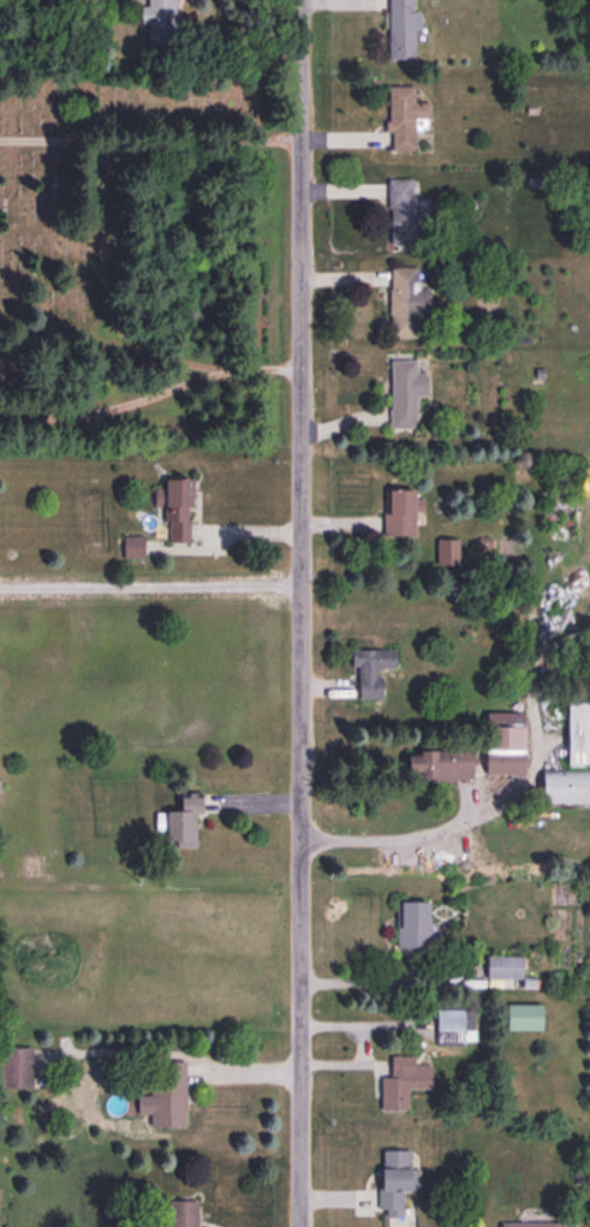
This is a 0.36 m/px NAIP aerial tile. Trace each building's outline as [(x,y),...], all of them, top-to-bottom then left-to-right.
[(146,33),(175,34),(176,0),(146,0),(146,33)] [(415,58),(415,11),(413,11),(413,0),(387,0),(386,58),(415,58)] [(386,86),(386,149),(412,150),(412,118),(427,119),(427,103),(412,103),(412,86),(386,86)] [(387,244),(417,244),(417,178),(387,178),(387,244)] [(388,268),(388,338),(425,338),(425,268),(388,268)] [(425,360),(388,360),(388,427),(415,427),(415,394),(425,394),(425,360)] [(158,477),(157,522),(166,522),(166,540),(188,540),(189,477),(158,477)] [(412,535),(412,489),(381,489),(381,535),(412,535)] [(141,535),(120,535),(120,556),(141,556),(141,535)] [(352,649),(353,699),(377,698),(377,668),(394,668),(394,649),(352,649)] [(588,766),(588,702),(562,702),(562,769),(535,769),(536,803),(589,803),(589,766),(588,766)] [(480,773),(519,774),(519,712),(480,711),(480,773)] [(468,749),(398,749),(398,779),(468,779),(468,749)] [(158,845),(193,846),(194,795),(174,795),(173,810),(159,809),(158,845)] [(427,948),(427,901),(394,901),(394,948),(427,948)] [(483,978),(520,978),(520,956),(483,956),(483,978)] [(502,1030),(539,1030),(539,1004),(502,1004),(502,1030)] [(474,1008),(434,1008),(434,1044),(474,1044),(474,1008)] [(29,1048),(0,1048),(0,1089),(29,1089),(29,1048)] [(378,1076),(378,1109),(405,1109),(405,1087),(417,1087),(417,1055),(388,1055),(388,1076),(378,1076)] [(146,1126),(182,1126),(182,1061),(155,1061),(155,1080),(146,1080),(146,1096),(133,1096),(133,1114),(147,1114),(146,1126)] [(408,1150),(376,1150),(376,1215),(400,1215),(400,1191),(407,1191),(408,1150)] [(194,1200),(165,1200),(165,1226),(193,1226),(194,1200)]
